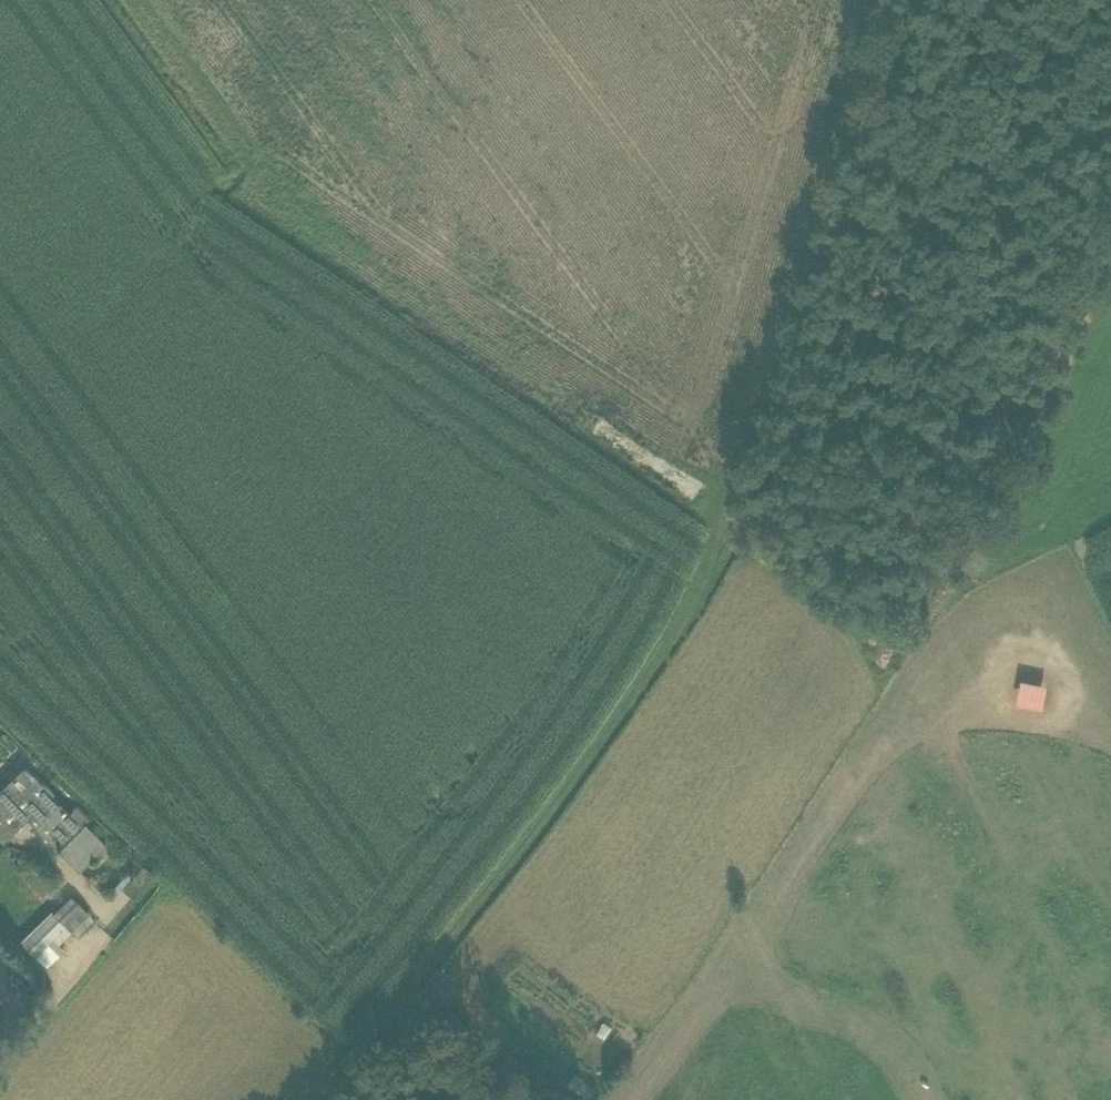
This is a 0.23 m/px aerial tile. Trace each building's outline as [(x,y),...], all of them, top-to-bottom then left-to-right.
[(2,842),(27,817),(74,866),(84,857),(88,861),(106,843),(84,822),(81,825),(50,794),(53,791),(25,763),(0,788),(0,840),(2,842)] [(118,880),(125,891),(147,877),(140,866),(118,880)] [(22,940),(35,952),(64,923),(70,930),(88,912),(68,893),(22,940)]
